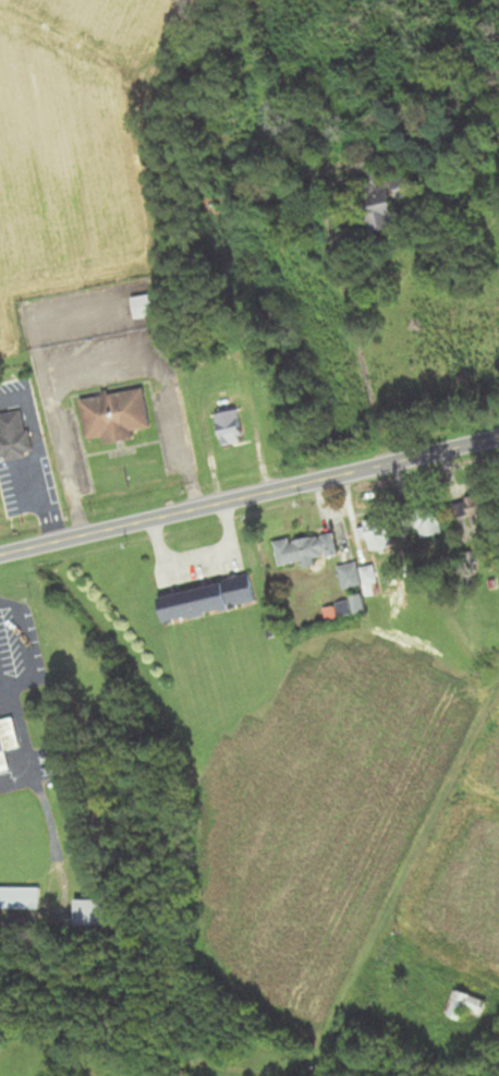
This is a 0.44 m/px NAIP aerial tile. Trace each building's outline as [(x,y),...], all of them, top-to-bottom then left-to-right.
[(373,232),(397,228),(388,166),(377,168),(375,156),(358,159),(359,173),(364,172),(373,232)] [(157,315),(153,294),(133,298),(137,319),(157,315)] [(87,440),(104,438),(105,443),(135,439),(134,430),(151,428),(145,389),(81,398),(87,440)] [(216,415),(225,446),(246,439),(236,408),(216,415)] [(32,455),(24,411),(0,415),(0,435),(0,437),(0,460),(32,455)] [(490,506),(471,505),(470,528),(488,529),(490,506)] [(425,539),(445,533),(438,507),(417,513),(425,539)] [(369,539),(371,552),(393,547),(388,517),(360,523),(363,540),(369,539)] [(338,557),(334,533),(275,543),(279,567),(338,557)] [(344,590),(363,586),(358,563),(339,567),(344,590)] [(166,623),(257,603),(251,576),(160,596),(166,623)] [(8,750),(21,748),(15,718),(0,721),(0,774),(12,772),(8,750)] [(41,888),(0,888),(0,910),(41,910),(41,888)] [(111,900),(76,900),(76,929),(111,929),(111,900)] [(488,1001),(460,991),(452,1015),(480,1025),(488,1001)]
